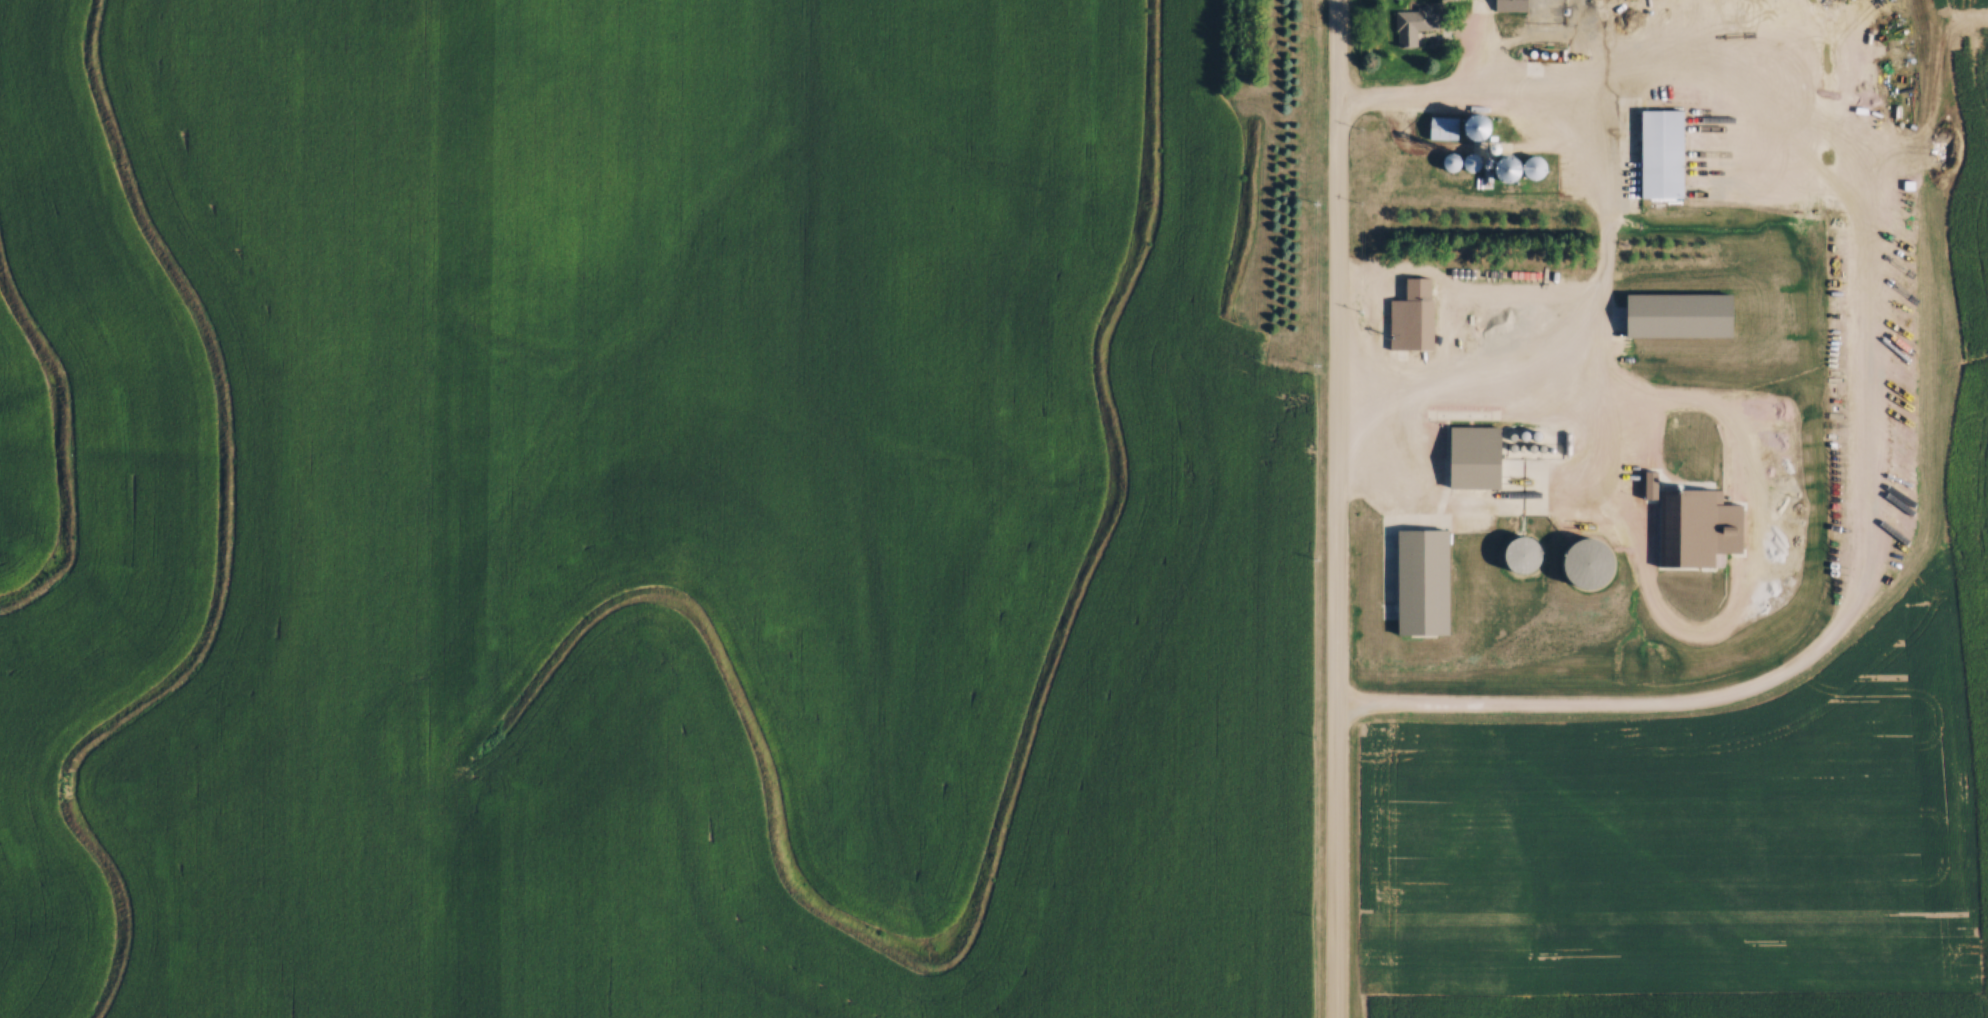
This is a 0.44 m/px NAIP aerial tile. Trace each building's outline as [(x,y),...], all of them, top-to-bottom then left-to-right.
[(1498,9),(1498,0),(1530,0),(1530,10),(1498,9)] [(1396,8),(1397,44),(1417,44),(1417,27),(1438,27),(1438,7),(1396,8)] [(1645,196),(1645,108),(1693,108),(1693,196),(1645,196)] [(1425,137),(1458,137),(1458,114),(1425,114),(1425,137)] [(1439,151),(1439,167),(1473,167),(1473,151),(1439,151)] [(1387,297),(1387,348),(1430,348),(1430,275),(1401,275),(1401,297),(1387,297)] [(1633,290),(1740,291),(1739,338),(1632,337),(1633,290)] [(1456,484),(1456,422),(1508,423),(1507,485),(1456,484)] [(1403,630),(1401,527),(1451,526),(1453,629),(1403,630)] [(1494,560),(1517,571),(1531,541),(1507,530),(1494,560)]
